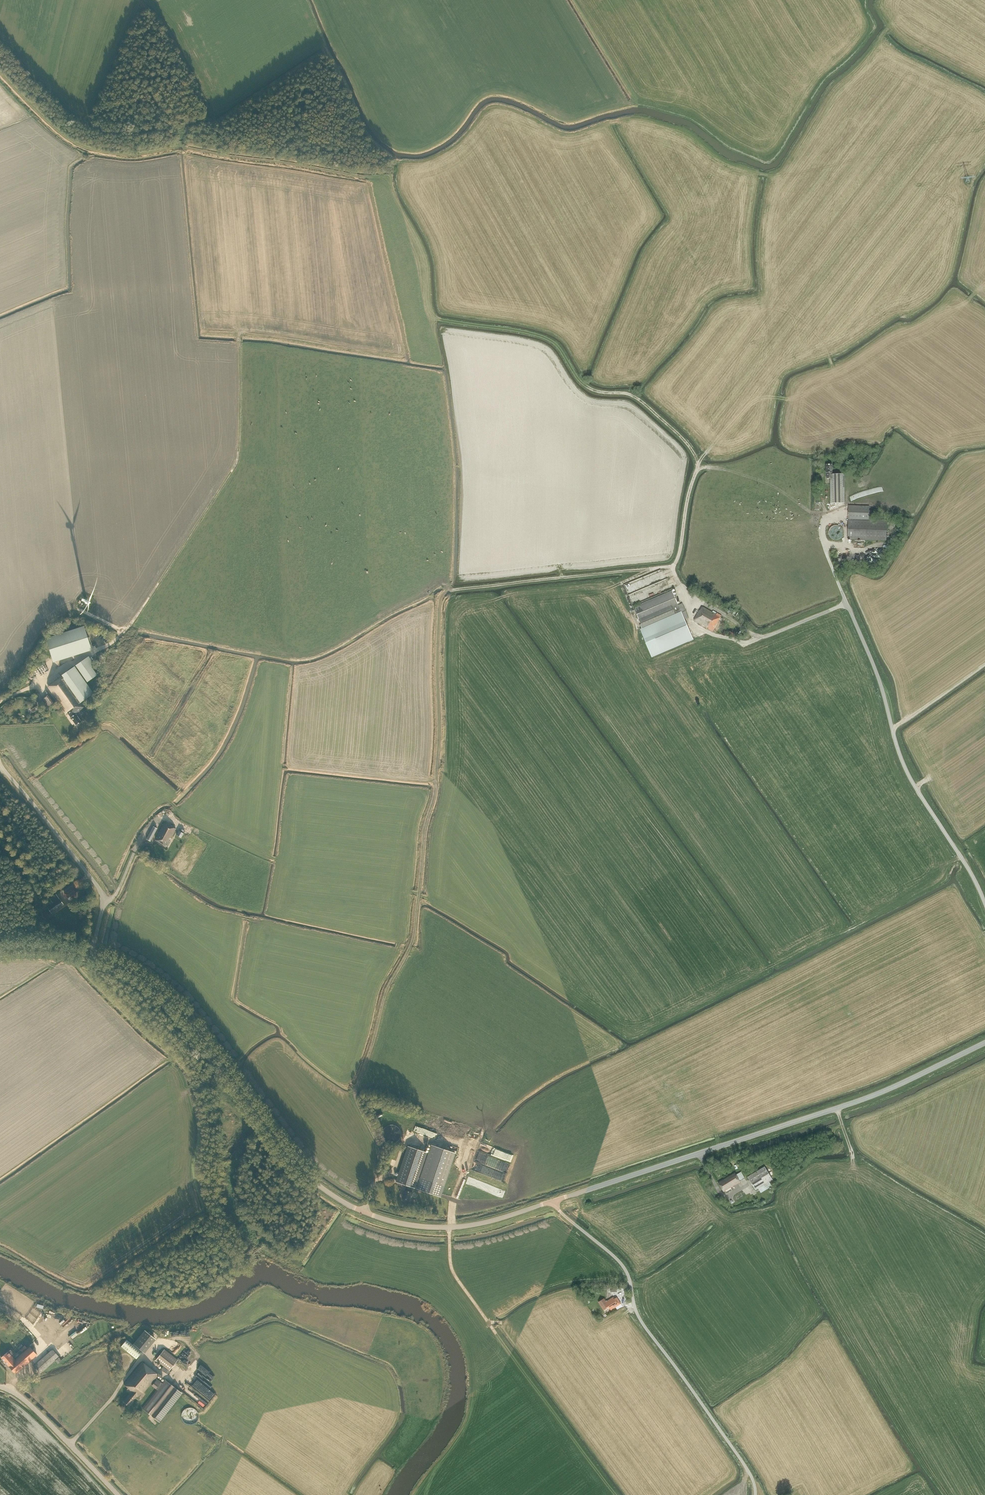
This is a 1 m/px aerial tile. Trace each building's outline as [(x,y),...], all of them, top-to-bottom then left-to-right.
[(832,474),(832,472),(832,464),(826,464),(826,472),(827,472),(827,478),(830,478),(831,503),(844,503),(844,474),(832,474)] [(866,495),(884,491),(883,486),(869,490),(870,493),(866,494),(866,495)] [(849,505),(848,519),(848,539),(886,540),(887,520),(872,519),(872,511),(869,511),(869,506),(849,505)] [(834,525),(833,525),(832,526),(831,526),(831,527),(830,527),(830,528),(829,529),(829,530),(828,531),(828,532),(828,533),(829,533),(829,534),(829,535),(830,536),(830,537),(831,537),(831,538),(832,538),(832,539),(833,539),(834,539),(834,540),(835,540),(836,540),(837,539),(838,539),(839,539),(840,539),(841,538),(842,538),(842,537),(843,536),(843,535),(843,534),(844,533),(844,532),(844,531),(843,528),(842,528),(841,527),(841,526),(840,526),(840,525),(839,525),(837,525),(836,525),(835,525),(834,525)] [(652,657),(693,639),(686,621),(690,619),(687,610),(686,610),(682,603),(679,605),(673,591),(634,607),(643,628),(640,629),(652,657)] [(708,629),(713,631),(721,617),(721,615),(717,613),(716,614),(702,607),(700,610),(694,620),(709,628),(708,629)] [(85,628),(47,640),(53,660),(91,647),(85,628)] [(93,635),(93,636),(92,637),(92,638),(91,639),(91,640),(91,641),(92,642),(92,643),(93,644),(94,645),(95,646),(96,646),(97,646),(98,646),(99,646),(100,646),(101,645),(102,645),(103,644),(104,643),(104,642),(104,641),(104,640),(104,639),(104,638),(104,637),(103,636),(103,635),(102,635),(101,634),(100,634),(99,633),(98,633),(97,633),(96,633),(95,634),(94,634),(93,635)] [(87,682),(97,675),(92,667),(94,666),(88,657),(76,666),(87,682)] [(94,694),(75,666),(62,675),(63,677),(48,687),(66,713),(67,712),(71,717),(76,725),(81,722),(76,713),(85,707),(82,702),(94,694)] [(48,707),(52,705),(56,702),(50,694),(46,697),(43,699),(48,707)] [(170,841),(169,840),(170,837),(171,838),(176,829),(164,822),(159,833),(160,833),(156,840),(166,846),(166,845),(168,846),(170,841)] [(147,834),(145,838),(150,841),(157,829),(153,827),(148,835),(147,834)] [(64,893),(68,898),(68,899),(69,899),(69,900),(70,900),(71,900),(71,899),(76,896),(75,894),(79,890),(76,885),(64,893)] [(49,915),(64,905),(60,899),(56,894),(50,898),(51,900),(48,902),(46,907),(47,908),(46,909),(49,915)] [(418,1178),(425,1159),(427,1153),(408,1146),(396,1181),(401,1183),(406,1185),(402,1198),(409,1200),(414,1186),(416,1186),(417,1182),(438,1189),(439,1185),(444,1187),(455,1153),(431,1145),(420,1178),(418,1178)] [(487,1153),(512,1163),(514,1156),(489,1147),(487,1153)] [(487,1165),(494,1168),(498,1170),(501,1170),(501,1173),(503,1173),(507,1174),(508,1172),(512,1164),(508,1163),(503,1163),(503,1161),(500,1161),(499,1162),(498,1161),(494,1161),(488,1161),(487,1165)] [(765,1167),(748,1177),(755,1190),(758,1188),(769,1182),(773,1180),(765,1167)] [(740,1181),(740,1180),(745,1177),(741,1172),(736,1174),(735,1172),(718,1182),(724,1191),(740,1181)] [(769,1182),(758,1188),(761,1192),(772,1186),(769,1182)] [(599,1302),(604,1310),(609,1307),(611,1310),(615,1307),(610,1299),(607,1301),(607,1300),(605,1301),(604,1299),(599,1302)] [(64,1333),(75,1325),(72,1321),(61,1328),(64,1333)] [(136,1346),(143,1352),(147,1347),(155,1338),(145,1330),(134,1344),(136,1346)] [(142,1352),(126,1340),(121,1346),(137,1358),(142,1352)] [(15,1360),(12,1356),(15,1354),(11,1350),(8,1352),(8,1351),(1,1357),(8,1366),(16,1374),(37,1355),(30,1347),(15,1360)] [(35,1365),(41,1373),(55,1360),(58,1364),(62,1360),(59,1357),(53,1349),(35,1365)] [(164,1349),(156,1360),(169,1371),(178,1360),(164,1349)] [(162,1383),(156,1378),(159,1375),(158,1374),(159,1374),(157,1372),(156,1373),(143,1362),(124,1384),(128,1388),(127,1389),(132,1393),(124,1402),(129,1406),(136,1398),(138,1399),(139,1400),(140,1398),(140,1397),(141,1395),(142,1395),(151,1384),(152,1385),(152,1386),(156,1389),(156,1388),(157,1389),(142,1408),(155,1419),(178,1389),(165,1379),(162,1383)] [(196,1410),(195,1409),(193,1408),(192,1408),(190,1408),(188,1408),(187,1408),(185,1409),(184,1410),(183,1412),(182,1413),(181,1415),(181,1416),(181,1418),(182,1420),(183,1421),(184,1422),(185,1423),(187,1424),(188,1425),(190,1425),(192,1425),(193,1424),(195,1423),(196,1422),(197,1421),(198,1420),(198,1418),(198,1416),(198,1415),(198,1413),(197,1412),(196,1410)]
